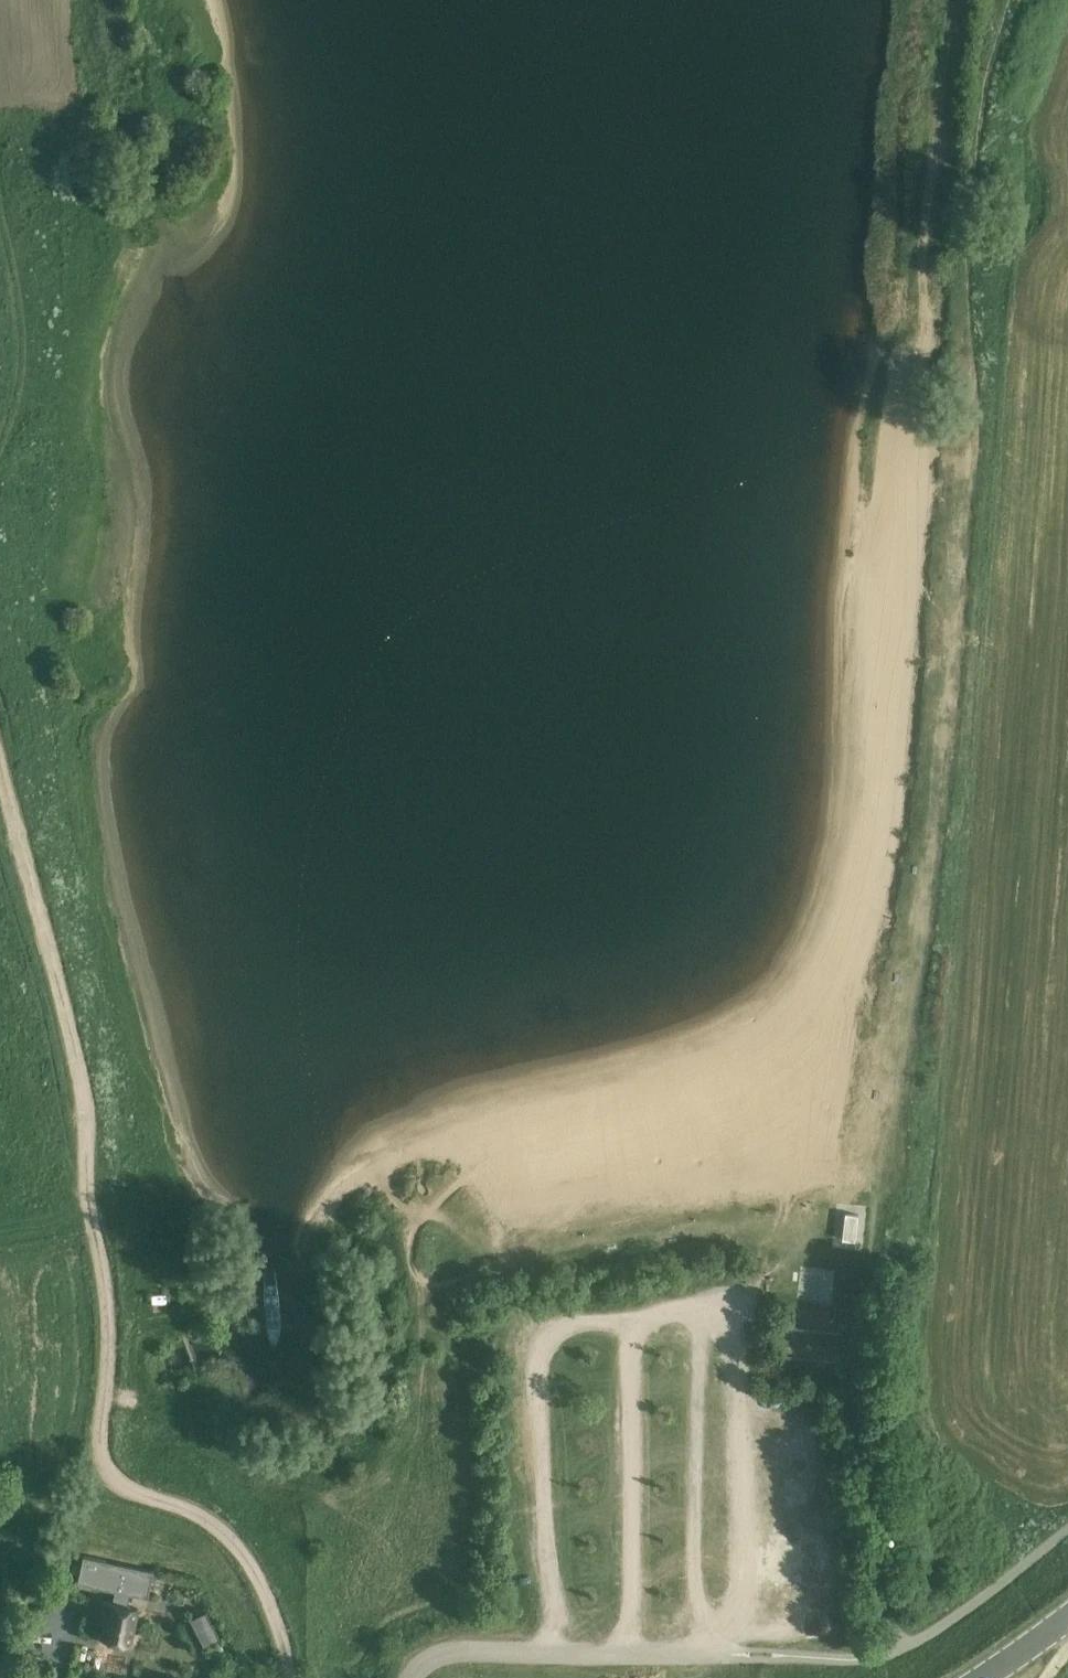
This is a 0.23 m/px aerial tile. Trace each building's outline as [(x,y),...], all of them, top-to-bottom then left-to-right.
[(858,1215),(845,1213),(841,1240),(855,1241),(858,1215)] [(798,1300),(833,1302),(835,1267),(800,1265),(798,1300)] [(129,1594),(148,1598),(154,1572),(84,1556),(78,1583),(116,1591),(113,1602),(102,1600),(100,1614),(106,1615),(101,1636),(131,1643),(138,1608),(127,1605),(129,1594)] [(218,1639),(204,1612),(189,1619),(203,1647),(218,1639)]
